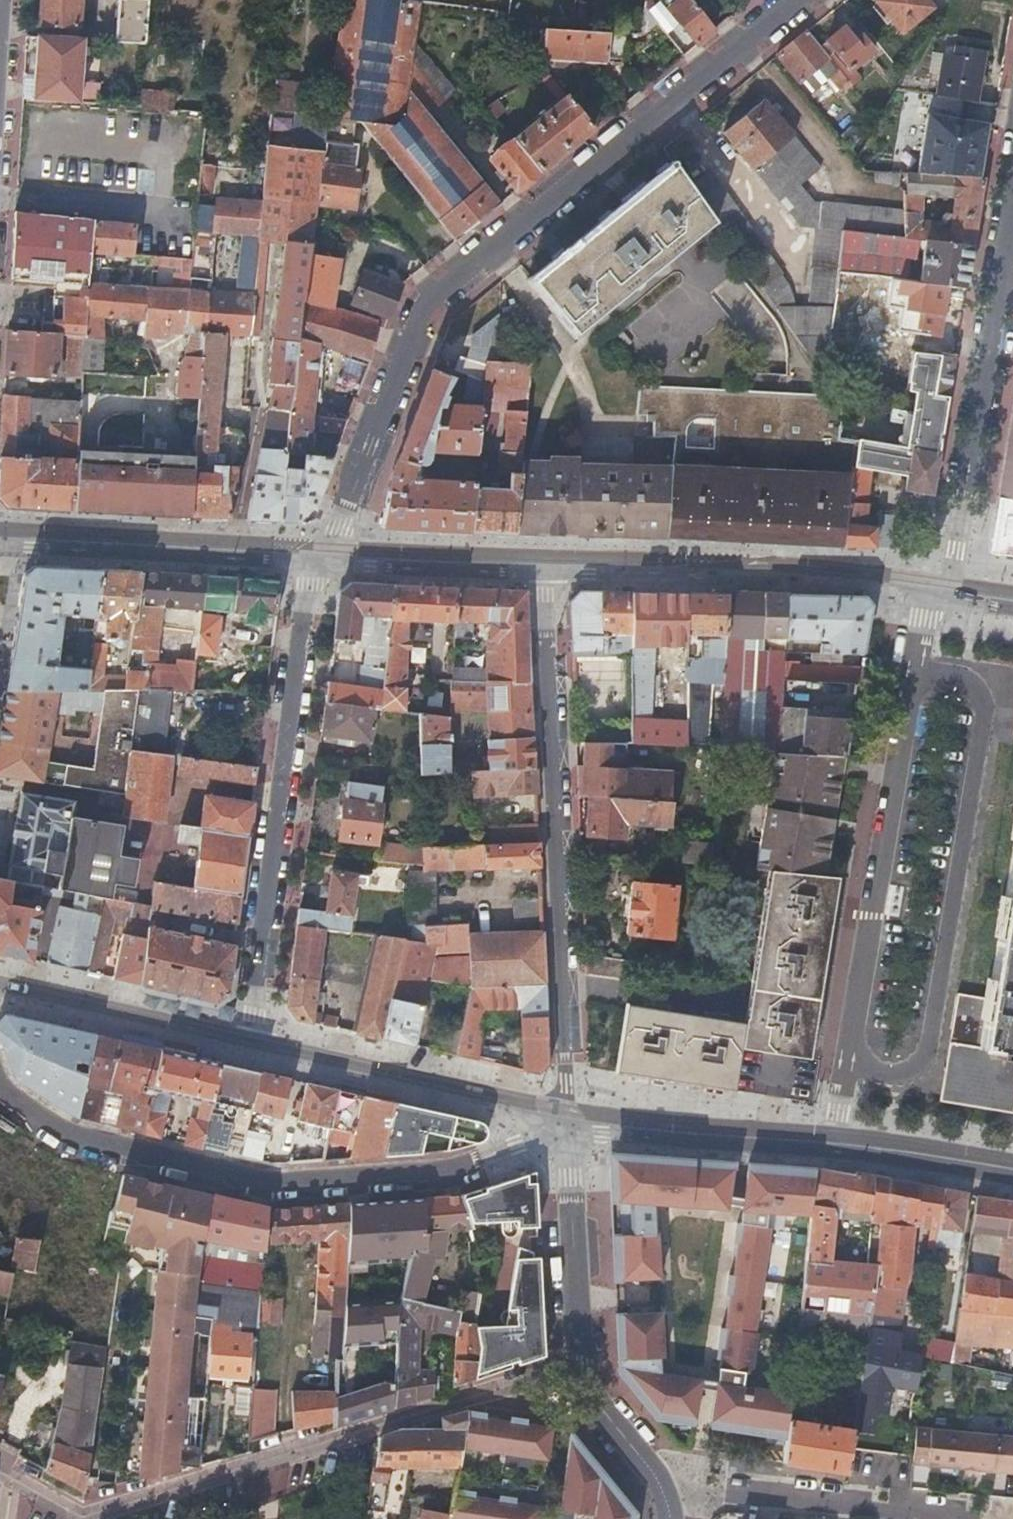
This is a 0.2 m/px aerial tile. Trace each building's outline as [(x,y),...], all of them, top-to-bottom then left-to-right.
[(42,3),(38,8),(37,18),(41,20),(41,25),(75,27),(77,0),(43,0),(42,3)] [(145,43),(148,0),(117,0),(113,41),(145,43)] [(501,203),(427,114),(411,94),(416,43),(422,1),(415,0),(344,0),(328,116),(328,117),(356,121),(361,121),(456,240),(479,221),(501,203)] [(497,0),(454,0),(453,5),(496,10),(497,0)] [(507,27),(511,0),(497,0),(496,10),(495,26),(507,27)] [(669,9),(680,0),(668,0),(664,3),(669,9)] [(715,28),(692,0),(680,0),(669,9),(697,43),(715,28)] [(877,0),(904,34),(937,7),(931,0),(877,0)] [(591,3),(578,1),(575,27),(588,28),(591,3)] [(844,25),(820,45),(831,58),(838,67),(853,85),(859,80),(850,70),(874,50),(862,35),(856,40),(844,25)] [(522,38),(527,28),(513,27),(522,38)] [(608,60),(611,33),(574,31),(546,29),(545,55),(608,60)] [(820,45),(808,30),(794,41),(778,55),(799,82),(831,58),(820,45)] [(82,39),(37,36),(34,78),(39,78),(39,85),(61,87),(62,79),(79,81),(82,39)] [(411,94),(427,114),(457,92),(416,43),(411,94)] [(964,99),(977,101),(985,51),(957,47),(955,55),(945,53),(938,95),(964,99)] [(847,90),(853,85),(838,67),(828,76),(838,89),(843,86),(847,90)] [(559,105),(569,97),(549,72),(540,80),(559,105)] [(275,95),(309,99),(310,84),(276,80),(275,95)] [(141,89),(140,105),(155,107),(173,109),(175,94),(175,92),(141,89)] [(175,94),(173,109),(179,109),(181,109),(182,95),(175,94)] [(964,99),(938,95),(931,94),(929,107),(950,110),(960,118),(961,118),(964,99)] [(306,114),(308,114),(309,99),(275,95),(273,111),(294,113),(306,114)] [(566,151),(594,128),(569,97),(559,105),(515,140),(539,172),(566,151)] [(926,100),(901,98),(895,165),(919,168),(926,100)] [(490,106),(499,117),(505,112),(497,100),(490,106)] [(843,232),(905,238),(905,213),(816,201),(803,185),(821,168),(763,100),(726,134),(803,226),(817,228),(813,269),(814,270),(810,305),(796,307),(785,284),(780,276),(782,274),(711,170),(690,184),(716,223),(813,363),(827,363),(838,273),(843,232)] [(310,254),(315,219),(317,204),(324,152),(328,117),(328,116),(308,114),(306,114),(294,113),(292,134),(284,133),(282,147),(270,146),(264,203),(260,234),(254,294),(250,336),(260,337),(268,240),(287,241),(277,337),(274,336),(270,384),(275,385),(270,407),(292,409),(302,301),(304,301),(310,254)] [(948,122),(946,117),(928,114),(919,175),(975,179),(983,127),(948,122)] [(353,144),(356,121),(328,117),(324,152),(317,204),(354,208),(360,168),(356,168),(358,145),(353,144)] [(975,179),(979,179),(988,123),(946,117),(948,122),(983,127),(975,179)] [(521,187),(539,172),(515,140),(503,124),(495,132),(506,146),(491,159),(517,191),(521,187)] [(203,164),(200,195),(212,197),(215,166),(203,164)] [(716,223),(690,184),(677,165),(533,282),(577,335),(716,223)] [(898,187),(898,174),(873,172),(873,180),(898,187)] [(905,238),(920,240),(925,241),(972,246),(977,217),(984,179),(979,179),(975,179),(919,175),(908,174),(908,194),(905,194),(905,213),(905,238)] [(260,234),(264,203),(247,201),(219,198),(216,219),(198,217),(196,229),(260,234)] [(6,356),(5,373),(83,378),(83,371),(80,371),(82,351),(102,352),(103,338),(104,316),(145,319),(144,336),(164,337),(164,332),(187,333),(190,290),(193,260),(154,257),(154,265),(181,268),(179,290),(98,283),(100,267),(97,267),(98,257),(123,259),(123,254),(154,256),(157,226),(94,221),(94,218),(15,211),(12,253),(11,286),(52,290),(51,322),(42,322),(41,332),(7,330),(6,356)] [(918,260),(920,240),(905,238),(843,232),(838,273),(860,275),(862,254),(918,260)] [(969,268),(972,246),(925,241),(920,280),(966,284),(969,268)] [(340,259),(310,254),(304,301),(331,309),(340,259)] [(375,274),(389,280),(391,275),(376,270),(375,274)] [(394,303),(402,284),(389,280),(375,274),(365,271),(353,302),(374,311),(370,320),(386,324),(394,303)] [(208,333),(211,291),(190,290),(187,333),(190,333),(208,333)] [(218,425),(225,334),(228,292),(211,291),(208,333),(203,396),(201,416),(200,427),(218,430),(218,425)] [(225,334),(250,336),(254,294),(228,292),(225,334)] [(384,329),(386,324),(370,320),(331,309),(304,301),(302,301),(292,409),(287,454),(299,455),(306,456),(314,457),(317,433),(342,436),(348,422),(313,417),(319,349),(371,363),(377,326),(384,329)] [(498,361),(499,315),(473,336),(465,357),(456,354),(450,370),(484,384),(486,361),(498,361)] [(203,396),(208,333),(190,333),(185,354),(179,372),(177,395),(203,396)] [(938,452),(954,354),(928,351),(912,349),(907,381),(909,382),(908,389),(914,390),(910,412),(908,427),(904,448),(897,447),(893,447),(891,475),(906,477),(904,491),(910,493),(913,498),(919,499),(923,495),(930,496),(931,493),(933,480),(938,452)] [(446,360),(437,357),(433,369),(392,473),(384,517),(382,526),(471,531),(475,487),(476,482),(418,478),(419,465),(424,464),(426,462),(429,459),(430,454),(435,454),(436,450),(478,452),(479,449),(482,408),(444,405),(448,396),(451,397),(460,380),(441,372),(446,360)] [(475,487),(471,531),(513,534),(521,465),(526,411),(531,363),(498,361),(486,361),(484,384),(510,386),(508,410),(505,451),(499,450),(498,470),(488,488),(475,487)] [(484,384),(482,408),(508,410),(510,386),(484,384)] [(840,434),(844,396),(818,394),(817,389),(810,389),(790,388),(790,392),(717,389),(638,385),(635,417),(653,417),(651,438),(672,439),(670,471),(665,537),(760,542),(843,546),(849,503),(853,473),(857,440),(848,439),(839,438),(840,434)] [(81,400),(4,395),(0,455),(0,498),(8,506),(74,509),(81,400)] [(199,446),(200,427),(201,416),(203,396),(177,395),(176,415),(173,445),(199,446)] [(245,405),(252,406),(251,398),(245,397),(243,401),(245,405)] [(287,454),(292,409),(270,407),(256,473),(255,473),(246,520),(281,522),(286,473),(287,454)] [(508,410),(482,408),(479,449),(499,450),(505,451),(508,410)] [(902,419),(903,411),(895,410),(894,417),(902,419)] [(908,427),(910,412),(903,411),(902,419),(901,426),(908,427)] [(1005,454),(1012,455),(1012,412),(1008,437),(1005,454)] [(243,457),(246,438),(242,429),(218,425),(218,430),(215,465),(237,466),(243,457)] [(904,448),(908,427),(901,426),(897,447),(904,448)] [(214,517),(232,519),(237,484),(237,466),(215,465),(218,430),(200,427),(199,446),(198,456),(196,483),(193,512),(193,516),(214,517)] [(872,472),(891,475),(893,447),(857,440),(853,473),(849,503),(868,505),(871,476),(872,472)] [(188,512),(193,512),(196,483),(198,456),(183,455),(181,479),(170,478),(170,477),(167,477),(167,478),(157,478),(157,479),(156,479),(156,472),(146,470),(148,462),(146,462),(146,467),(144,467),(144,453),(78,449),(77,462),(75,506),(80,506),(80,510),(113,512),(113,508),(118,508),(117,512),(123,512),(123,510),(150,513),(151,510),(155,510),(155,513),(167,514),(178,515),(188,515),(188,512)] [(181,479),(183,455),(158,454),(158,462),(148,462),(146,470),(156,472),(156,479),(157,479),(157,478),(167,478),(167,477),(170,477),(170,478),(181,479)] [(1012,555),(1012,455),(1005,454),(996,504),(996,507),(988,552),(1012,555)] [(305,474),(306,456),(299,455),(298,473),(305,474)] [(314,457),(306,456),(305,474),(298,473),(286,473),(281,522),(301,523),(311,517),(321,492),(333,459),(314,457)] [(521,465),(513,534),(557,535),(635,537),(665,537),(670,471),(521,465)] [(873,547),(873,546),(874,524),(865,523),(867,512),(868,505),(849,503),(843,546),(873,547)] [(892,515),(867,512),(865,523),(874,524),(873,546),(889,547),(892,515)] [(6,690),(87,690),(89,669),(78,668),(57,665),(64,615),(84,617),(95,618),(100,570),(34,567),(30,570),(25,575),(20,606),(6,690)] [(135,622),(141,572),(100,570),(95,618),(95,619),(105,620),(105,640),(111,641),(112,644),(116,647),(118,648),(122,647),(123,645),(124,643),(125,622),(135,622)] [(135,622),(128,675),(126,690),(138,690),(172,690),(192,690),(197,653),(202,615),(203,609),(206,576),(141,572),(135,622)] [(261,627),(274,628),(276,607),(280,580),(206,576),(203,609),(244,613),(243,624),(261,626),(261,627)] [(328,682),(325,702),(380,710),(382,692),(385,667),(395,586),(350,584),(339,592),(336,616),(333,639),(356,640),(356,646),(366,647),(364,664),(361,664),(359,685),(328,682)] [(455,623),(456,589),(395,586),(385,667),(391,667),(392,661),(406,662),(409,621),(455,623)] [(495,682),(530,683),(528,630),(526,592),(487,590),(456,589),(455,623),(454,633),(471,634),(472,623),(489,624),(489,651),(487,651),(487,669),(453,667),(452,682),(495,682)] [(571,628),(572,657),(595,658),(632,658),(631,593),(581,592),(570,604),(571,628)] [(632,658),(633,743),(685,746),(685,724),(649,722),(649,699),(652,633),(665,633),(662,641),(666,672),(673,673),(672,699),(686,699),(686,692),(688,594),(631,593),(632,658)] [(698,685),(722,687),(722,683),(723,684),(725,656),(719,655),(719,658),(695,658),(695,633),(709,634),(726,635),(728,595),(688,594),(686,692),(686,699),(685,724),(685,746),(698,747),(698,685)] [(726,640),(725,651),(786,652),(787,639),(789,596),(728,595),(726,635),(726,640)] [(865,597),(789,596),(787,639),(824,638),(829,642),(829,646),(822,646),(822,652),(862,652),(867,621),(871,602),(865,597)] [(202,615),(197,653),(215,655),(219,617),(202,615)] [(78,668),(89,669),(90,661),(95,619),(95,618),(84,617),(78,668)] [(719,749),(774,752),(781,752),(783,718),(783,708),(785,681),(786,662),(786,652),(725,651),(725,656),(723,684),(722,683),(722,687),(719,748),(719,749)] [(87,690),(126,690),(128,675),(104,675),(105,663),(90,661),(89,669),(87,690)] [(786,662),(785,681),(807,681),(857,682),(859,667),(799,666),(798,662),(786,662)] [(805,695),(854,698),(857,682),(807,681),(805,695)] [(468,764),(468,772),(472,772),(535,769),(530,683),(495,682),(452,682),(451,713),(488,714),(488,739),(490,764),(480,764),(479,764),(468,764)] [(100,790),(124,793),(130,748),(138,690),(126,690),(87,690),(6,690),(0,726),(0,775),(100,790)] [(164,752),(172,690),(138,690),(130,748),(164,752)] [(382,692),(380,710),(405,713),(406,696),(382,692)] [(325,702),(321,735),(370,742),(374,717),(419,725),(419,715),(405,713),(380,710),(325,702)] [(783,718),(849,724),(851,715),(851,713),(783,708),(783,718)] [(419,715),(419,725),(419,774),(440,773),(449,773),(448,718),(419,715)] [(781,752),(844,755),(849,724),(783,718),(781,752)] [(577,767),(578,797),(592,797),(671,802),(673,772),(625,769),(627,744),(584,744),(582,767),(577,767)] [(170,763),(172,753),(164,752),(130,748),(124,793),(122,807),(121,815),(163,821),(170,763)] [(767,871),(824,875),(835,805),(844,755),(781,752),(774,752),(757,870),(767,871)] [(254,784),(256,764),(172,753),(170,763),(180,764),(179,773),(254,784)] [(366,768),(358,766),(356,780),(365,781),(366,768)] [(474,796),(536,793),(535,769),(472,772),(474,796)] [(680,772),(673,772),(671,802),(678,802),(680,772)] [(419,774),(419,791),(440,791),(440,773),(419,774)] [(355,783),(348,782),(340,836),(375,841),(382,786),(355,783)] [(98,804),(122,807),(124,793),(100,790),(98,804)] [(0,862),(0,878),(30,884),(32,870),(60,874),(58,888),(70,891),(97,896),(100,878),(131,883),(136,859),(134,859),(134,855),(127,854),(127,858),(115,856),(120,831),(94,826),(95,822),(89,821),(88,824),(71,821),(75,796),(62,794),(61,799),(22,793),(15,831),(9,863),(0,862)] [(240,894),(251,803),(205,796),(201,827),(180,825),(178,843),(199,846),(193,887),(240,894)] [(671,802),(592,797),(589,835),(622,837),(623,822),(670,825),(671,802)] [(505,845),(538,844),(538,836),(505,838),(505,845)] [(683,863),(716,866),(717,847),(714,847),(712,843),(692,842),(685,846),(683,863)] [(385,843),(383,861),(398,863),(400,845),(385,843)] [(486,869),(539,866),(538,844),(505,845),(423,848),(423,866),(423,869),(424,923),(435,923),(434,870),(484,868),(486,869)] [(398,863),(423,866),(423,848),(400,845),(398,863)] [(983,997),(956,993),(939,1101),(1003,1111),(1012,1113),(1012,848),(988,997),(983,997)] [(409,923),(424,923),(423,869),(407,870),(409,923)] [(324,929),(350,932),(356,884),(366,884),(368,875),(331,871),(326,911),(299,909),(297,925),(299,925),(324,929)] [(757,1037),(755,1050),(810,1058),(813,1034),(814,1034),(816,1022),(815,1022),(822,975),(824,975),(826,961),(824,962),(832,913),(833,913),(835,902),(834,901),(837,876),(824,875),(767,871),(745,1023),(723,1020),(721,1032),(757,1037)] [(70,891),(58,888),(30,884),(0,878),(0,951),(31,959),(42,894),(69,898),(70,891)] [(236,922),(240,894),(193,887),(154,881),(151,905),(142,984),(161,988),(216,1001),(227,991),(233,944),(165,930),(168,911),(236,922)] [(626,933),(673,938),(678,886),(632,881),(626,933)] [(86,971),(104,897),(97,896),(70,891),(69,898),(74,899),(73,908),(60,906),(48,962),(62,966),(86,971)] [(151,905),(104,897),(86,971),(101,975),(114,918),(128,920),(125,934),(123,934),(113,977),(123,980),(142,984),(151,905)] [(470,985),(545,982),(541,898),(516,899),(518,934),(468,935),(470,985)] [(470,987),(470,985),(468,935),(468,922),(445,923),(445,946),(438,945),(430,979),(470,987)] [(423,1007),(430,979),(438,945),(445,946),(445,923),(435,923),(424,923),(424,941),(405,939),(382,1039),(414,1046),(422,1007),(423,1007)] [(312,1022),(324,929),(299,925),(292,975),(290,975),(288,990),(287,1002),(286,1007),(296,1019),(312,1022)] [(353,1032),(382,1039),(405,939),(376,935),(359,1025),(355,1024),(353,1032)] [(584,956),(585,975),(637,982),(639,966),(616,964),(617,961),(584,956)] [(494,1050),(492,1064),(495,1065),(513,1069),(537,1074),(546,1067),(549,1063),(545,982),(470,985),(470,987),(460,1031),(455,1056),(477,1060),(485,1009),(521,1009),(522,1052),(494,1050)] [(742,1049),(755,1050),(757,1037),(721,1032),(723,1020),(627,1006),(617,1073),(616,1075),(735,1092),(742,1049)] [(477,1060),(492,1064),(494,1050),(522,1052),(521,1009),(485,1009),(477,1060)] [(94,1034),(47,1023),(5,1013),(1,1018),(0,1020),(0,1036),(16,1076),(44,1097),(76,1116),(94,1034)] [(321,1025),(340,1029),(342,1018),(324,1014),(321,1025)] [(437,1051),(455,1056),(460,1031),(453,1030),(452,1035),(441,1032),(437,1051)] [(163,1049),(94,1034),(76,1116),(104,1123),(105,1115),(100,1114),(106,1087),(100,1086),(85,1082),(87,1074),(102,1077),(131,1082),(121,1127),(143,1132),(151,1097),(154,1087),(163,1049)] [(199,1057),(163,1049),(154,1087),(200,1098),(196,1116),(192,1115),(185,1143),(202,1147),(203,1142),(222,1062),(199,1057)] [(244,1067),(222,1062),(203,1142),(225,1148),(235,1104),(252,1108),(260,1071),(244,1067)] [(283,1076),(260,1071),(252,1108),(281,1115),(289,1078),(283,1076)] [(85,1082),(100,1086),(102,1077),(87,1074),(85,1082)] [(315,1084),(306,1082),(297,1119),(299,1120),(331,1127),(333,1120),(340,1090),(315,1084)] [(365,1096),(340,1090),(333,1120),(359,1125),(365,1096)] [(376,1098),(365,1096),(359,1125),(352,1158),(383,1156),(394,1102),(376,1098)] [(168,1101),(151,1097),(143,1132),(160,1136),(168,1101)] [(438,1112),(394,1102),(383,1156),(421,1153),(425,1130),(453,1136),(450,1151),(454,1151),(479,1142),(483,1132),(483,1127),(479,1122),(438,1112)] [(299,1120),(289,1162),(323,1160),(326,1150),(331,1127),(299,1120)] [(333,1120),(331,1127),(326,1150),(332,1151),(329,1160),(352,1158),(359,1125),(333,1120)] [(240,1155),(263,1160),(268,1132),(245,1127),(240,1155)] [(326,1150),(323,1160),(329,1160),(332,1151),(326,1150)] [(614,1248),(616,1280),(661,1277),(658,1232),(656,1232),(655,1203),(727,1208),(734,1161),(615,1153),(616,1166),(608,1166),(611,1191),(611,1200),(630,1201),(631,1234),(620,1235),(621,1247),(614,1248)] [(731,1294),(727,1325),(756,1330),(771,1226),(765,1225),(767,1211),(813,1214),(819,1167),(749,1162),(740,1221),(738,1221),(735,1241),(739,1242),(734,1273),(730,1273),(727,1293),(731,1294)] [(491,1184),(463,1195),(471,1219),(510,1215),(511,1222),(535,1220),(533,1167),(491,1184)] [(806,1281),(803,1299),(802,1306),(870,1313),(878,1264),(876,1265),(867,1263),(831,1260),(835,1210),(850,1213),(848,1223),(859,1224),(860,1214),(871,1214),(871,1222),(881,1224),(882,1224),(884,1220),(891,1177),(865,1172),(856,1170),(855,1173),(839,1171),(819,1167),(813,1214),(806,1281)] [(137,1177),(121,1174),(113,1204),(108,1208),(104,1226),(126,1231),(124,1243),(141,1247),(142,1241),(152,1243),(159,1245),(156,1271),(155,1284),(149,1283),(134,1465),(151,1476),(189,1468),(190,1464),(200,1465),(202,1445),(183,1443),(187,1396),(192,1333),(198,1328),(192,1320),(198,1316),(198,1313),(192,1312),(198,1271),(204,1237),(211,1195),(163,1184),(137,1177)] [(943,1187),(891,1177),(884,1220),(882,1224),(914,1224),(915,1222),(930,1225),(928,1243),(935,1244),(943,1187)] [(967,1191),(943,1187),(935,1244),(959,1247),(967,1191)] [(267,1208),(211,1195),(204,1237),(264,1247),(267,1208)] [(463,1195),(428,1198),(427,1230),(430,1230),(427,1253),(415,1250),(414,1251),(412,1260),(406,1276),(406,1277),(401,1296),(422,1302),(435,1254),(438,1254),(446,1229),(462,1227),(461,1240),(468,1240),(472,1239),(469,1229),(473,1228),(471,1219),(463,1195)] [(952,1360),(970,1364),(974,1365),(977,1345),(1003,1347),(1000,1370),(1012,1373),(1012,1199),(1003,1198),(976,1195),(972,1219),(1005,1224),(999,1276),(974,1274),(974,1269),(966,1267),(961,1305),(959,1306),(954,1343),(952,1360)] [(428,1198),(349,1203),(348,1233),(346,1263),(412,1260),(414,1251),(415,1250),(427,1253),(430,1230),(427,1230),(428,1198)] [(319,1205),(319,1240),(317,1292),(298,1291),(296,1324),(315,1325),(315,1320),(344,1320),(345,1292),(346,1263),(348,1233),(349,1203),(319,1205)] [(319,1205),(271,1208),(270,1243),(296,1241),(296,1247),(305,1246),(305,1241),(319,1240),(319,1205)] [(876,1265),(878,1264),(909,1263),(914,1224),(882,1224),(881,1224),(878,1253),(876,1265)] [(4,1247),(9,1235),(5,1234),(0,1234),(0,1247),(4,1247)] [(21,1236),(18,1235),(14,1250),(10,1249),(9,1256),(13,1257),(11,1265),(14,1266),(14,1268),(34,1272),(40,1237),(21,1236)] [(264,1247),(204,1237),(198,1271),(220,1274),(217,1298),(260,1303),(261,1296),(262,1274),(264,1247)] [(513,1259),(536,1261),(536,1253),(530,1251),(530,1244),(516,1240),(513,1259)] [(867,1263),(876,1265),(878,1253),(869,1252),(867,1263)] [(474,1379),(509,1364),(509,1359),(516,1357),(516,1358),(537,1292),(536,1261),(513,1259),(503,1321),(474,1324),(479,1348),(474,1379)] [(8,1296),(13,1271),(0,1268),(0,1294),(8,1296)] [(220,1274),(198,1271),(192,1312),(198,1313),(213,1316),(212,1320),(220,1321),(258,1326),(259,1321),(260,1303),(217,1298),(220,1274)] [(537,1300),(537,1292),(516,1358),(516,1360),(539,1350),(539,1337),(537,1300)] [(261,1296),(260,1303),(259,1321),(267,1322),(280,1323),(282,1298),(261,1296)] [(400,1309),(398,1322),(457,1333),(459,1321),(460,1311),(422,1302),(401,1296),(400,1309)] [(802,1306),(799,1332),(838,1337),(839,1332),(867,1335),(868,1327),(870,1313),(802,1306)] [(626,1327),(619,1328),(620,1372),(657,1418),(695,1423),(701,1386),(701,1385),(652,1379),(652,1372),(660,1374),(660,1373),(659,1358),(664,1357),(662,1312),(625,1314),(626,1327)] [(12,1321),(3,1319),(1,1330),(10,1332),(12,1321)] [(315,1320),(315,1325),(313,1355),(337,1357),(337,1360),(342,1359),(344,1320),(315,1320)] [(456,1353),(453,1386),(474,1379),(479,1348),(474,1324),(459,1321),(457,1333),(457,1339),(456,1347),(434,1346),(434,1352),(456,1353)] [(727,1325),(722,1324),(719,1344),(723,1345),(718,1380),(717,1389),(714,1406),(734,1409),(731,1428),(740,1430),(786,1437),(788,1419),(793,1390),(743,1383),(745,1370),(753,1371),(759,1330),(756,1330),(727,1325)] [(861,1379),(914,1388),(919,1353),(899,1350),(901,1332),(868,1327),(867,1335),(863,1362),(861,1379)] [(396,1366),(395,1407),(416,1401),(416,1372),(416,1371),(412,1370),(414,1331),(398,1329),(396,1366)] [(72,1332),(59,1330),(56,1343),(70,1346),(71,1340),(72,1332)] [(211,1333),(208,1372),(214,1372),(214,1378),(219,1378),(220,1373),(248,1376),(251,1336),(211,1333)] [(456,1347),(457,1339),(435,1339),(434,1346),(456,1347)] [(933,1356),(952,1360),(954,1343),(935,1340),(933,1356)] [(61,1412),(45,1470),(84,1491),(105,1347),(86,1343),(80,1342),(76,1341),(61,1412)] [(856,1410),(861,1379),(863,1362),(841,1359),(839,1372),(833,1371),(828,1406),(850,1409),(856,1410)] [(416,1372),(416,1401),(419,1400),(432,1395),(433,1383),(433,1372),(416,1372)] [(652,1372),(652,1379),(701,1385),(701,1386),(717,1389),(718,1380),(660,1373),(660,1374),(652,1372)] [(249,1414),(251,1387),(235,1386),(233,1413),(249,1414)] [(276,1436),(276,1389),(250,1389),(250,1436),(276,1436)] [(294,1392),(294,1429),(334,1421),(336,1392),(294,1392)] [(206,1398),(187,1396),(183,1443),(202,1445),(206,1399),(206,1398)] [(808,1403),(807,1409),(822,1411),(823,1405),(808,1403)] [(734,1409),(714,1406),(711,1425),(731,1428),(734,1409)] [(847,1428),(853,1429),(856,1410),(850,1409),(847,1428)] [(404,1431),(379,1438),(366,1508),(383,1511),(389,1468),(459,1465),(462,1448),(469,1411),(458,1414),(428,1423),(428,1430),(404,1431)] [(486,1414),(469,1411),(462,1448),(546,1461),(552,1428),(532,1425),(526,1424),(526,1420),(517,1419),(510,1418),(509,1421),(495,1419),(485,1418),(486,1414)] [(786,1437),(783,1461),(817,1466),(847,1471),(853,1429),(847,1428),(821,1424),(814,1423),(788,1419),(786,1437)] [(960,1467),(963,1430),(917,1427),(914,1463),(960,1467)] [(963,1430),(960,1467),(1007,1471),(1009,1435),(963,1430)] [(558,1518),(572,1518),(583,1449),(570,1434),(558,1518)] [(634,1513),(623,1499),(589,1457),(583,1449),(572,1518),(633,1518),(634,1513)] [(450,1514),(450,1515),(450,1518),(538,1518),(540,1507),(514,1503),(515,1499),(498,1496),(497,1500),(473,1497),(474,1492),(455,1489),(450,1514)] [(450,1515),(423,1510),(421,1518),(450,1518),(450,1515)]
